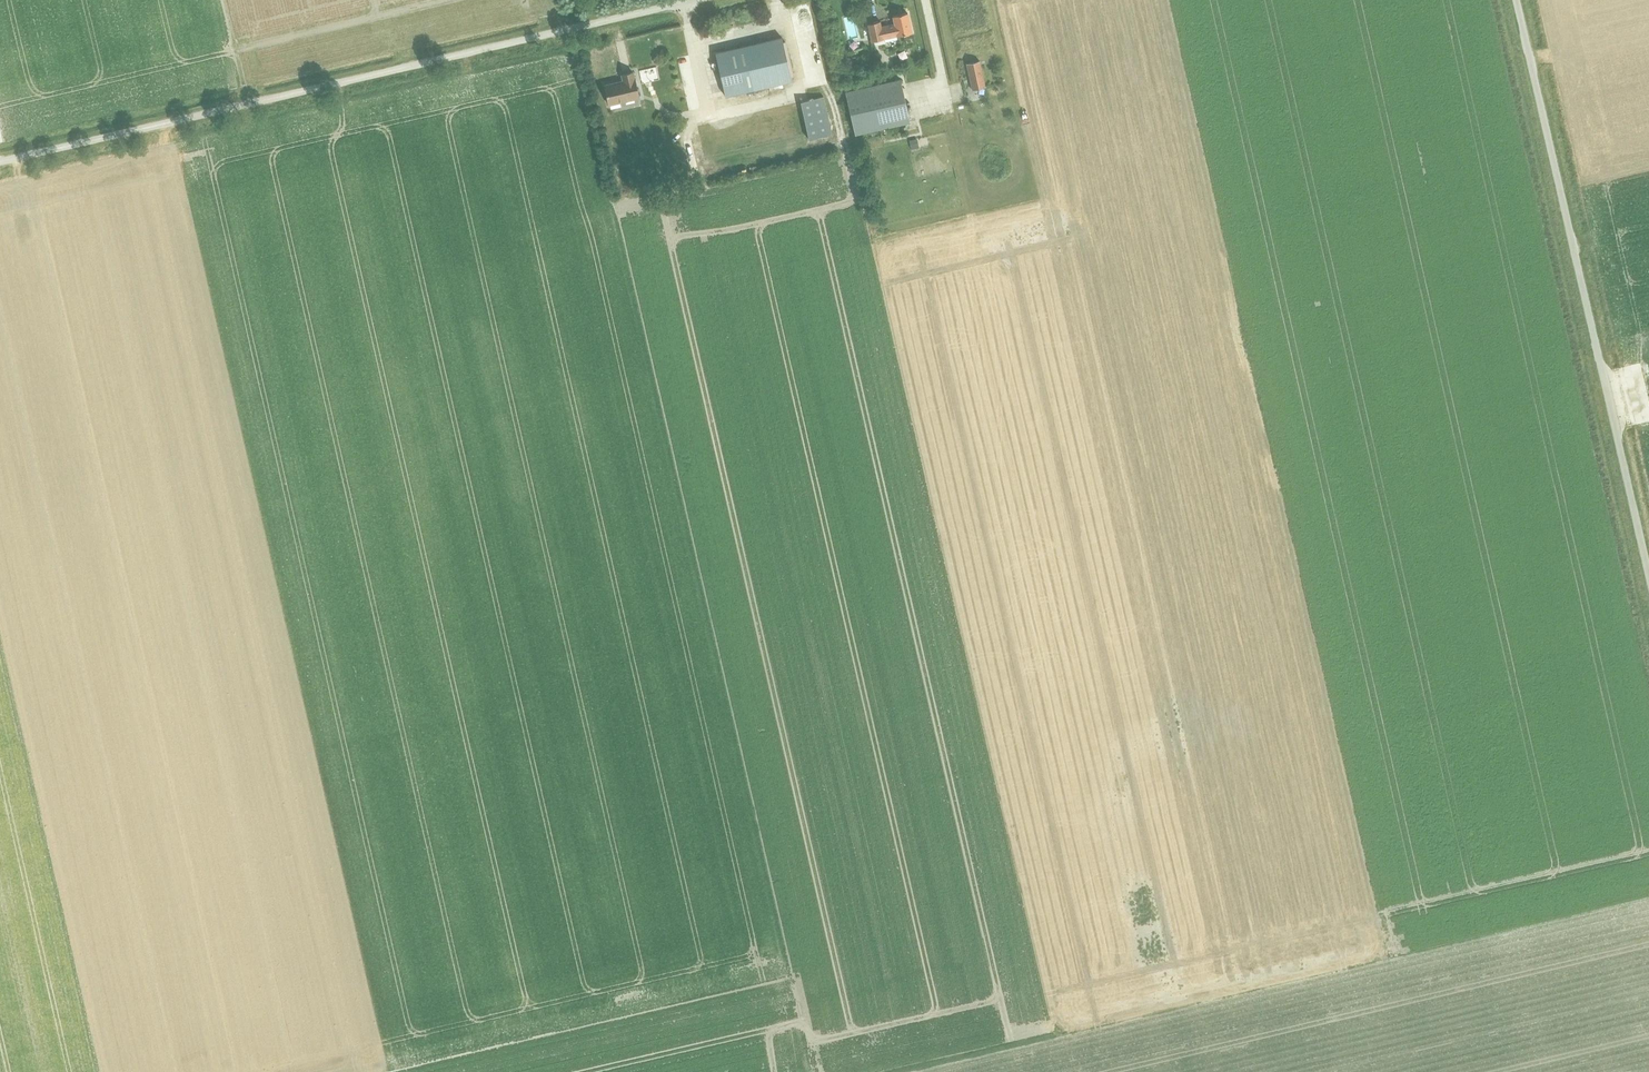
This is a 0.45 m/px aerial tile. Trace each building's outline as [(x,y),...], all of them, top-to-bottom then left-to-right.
[(907,12),(892,16),(894,23),(880,26),(879,21),(867,23),(871,41),(884,38),(885,41),(896,39),(896,36),(911,32),(907,12)] [(725,95),(791,80),(781,37),(715,52),(725,95)] [(985,86),(979,60),(966,63),(972,89),(985,86)] [(656,65),(638,70),(642,83),(659,79),(656,65)] [(623,80),(604,85),(609,104),(639,97),(634,78),(633,72),(621,74),(623,80)] [(910,122),(900,78),(845,91),(854,134),(910,122)] [(823,96),(800,101),(808,140),(831,135),(823,96)] [(916,138),(909,140),(911,149),(918,147),(916,138)]
